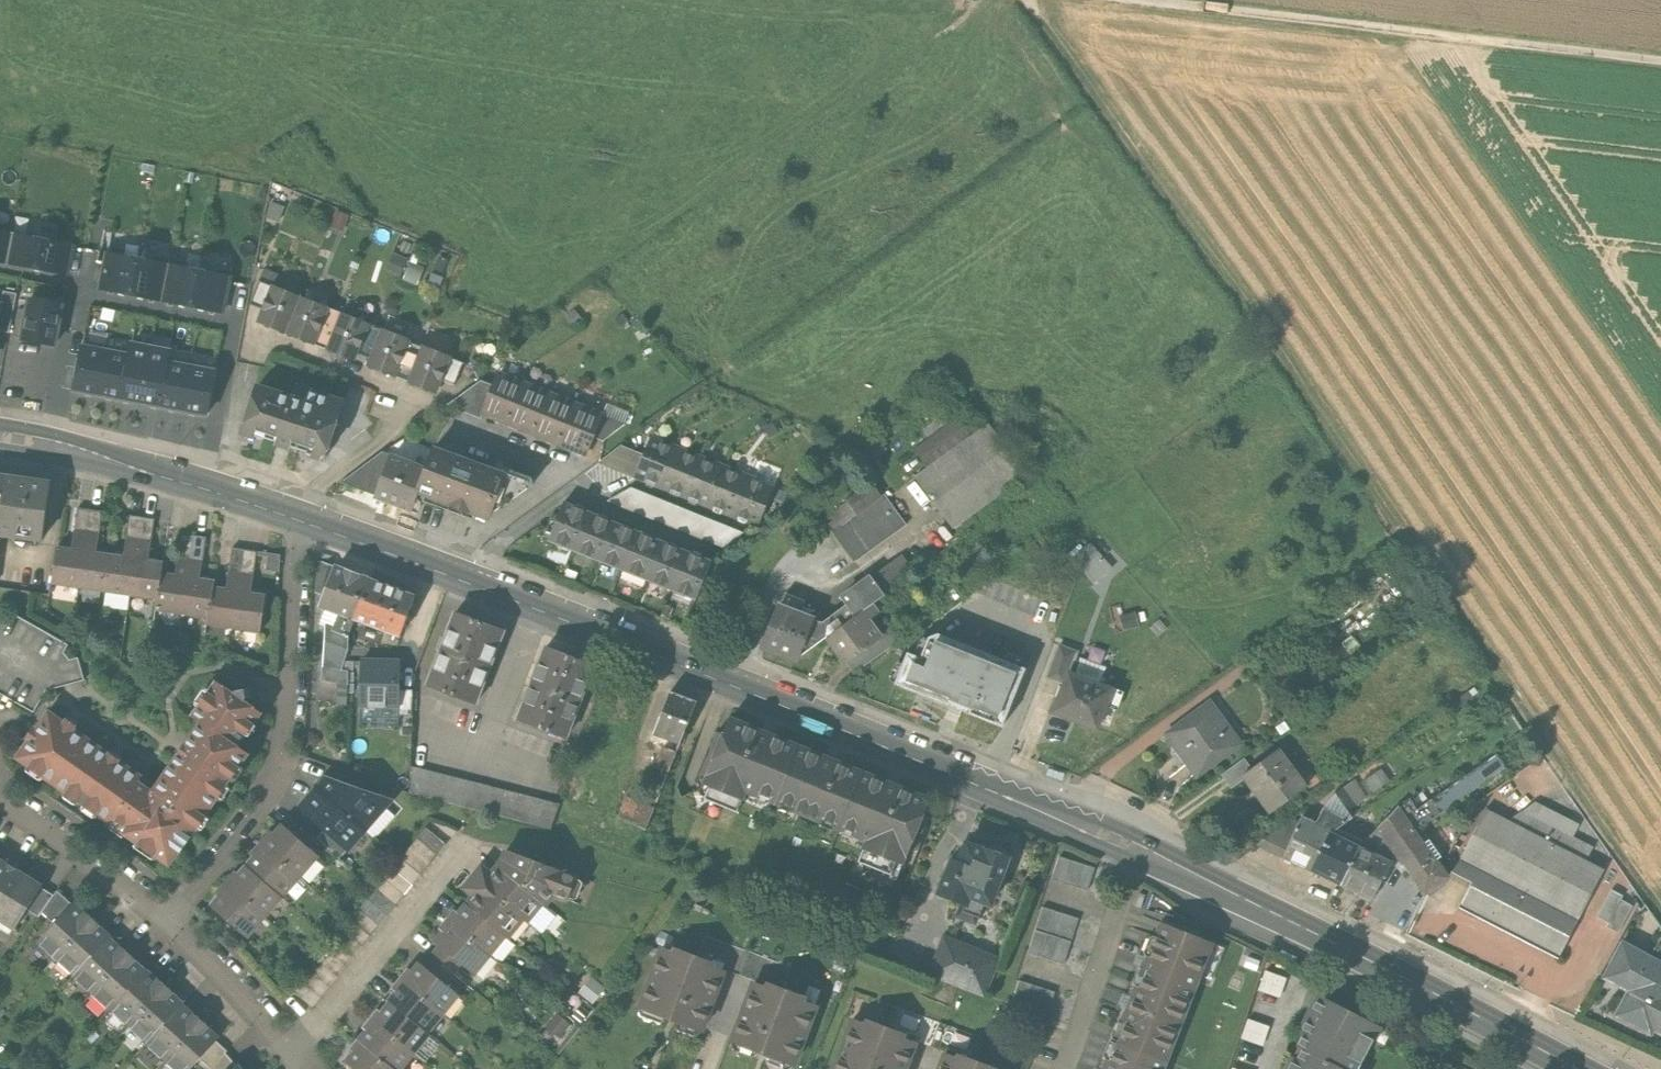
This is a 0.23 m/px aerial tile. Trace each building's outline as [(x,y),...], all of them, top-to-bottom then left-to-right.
[(348,219),(337,214),(331,229),(342,233),(348,219)] [(0,228),(0,263),(10,265),(16,231),(0,228)] [(76,242),(16,231),(10,265),(70,276),(76,242)] [(169,266),(107,254),(101,287),(162,299),(169,266)] [(395,255),(388,271),(401,277),(408,261),(395,255)] [(169,266),(162,299),(223,311),(229,278),(169,266)] [(410,268),(405,280),(417,285),(422,274),(410,268)] [(251,304),(266,310),(276,286),(261,280),(251,304)] [(262,321),(288,332),(302,297),(276,286),(266,310),(262,321)] [(11,335),(20,295),(7,292),(3,308),(0,324),(0,332),(11,335)] [(330,307),(302,297),(288,332),(316,343),(330,307)] [(29,303),(23,339),(58,344),(63,308),(29,303)] [(316,343),(330,348),(344,313),(330,307),(316,343)] [(567,318),(575,328),(583,323),(576,312),(567,318)] [(330,348),(359,360),(373,325),(344,313),(330,348)] [(616,322),(621,329),(628,324),(623,316),(616,322)] [(385,330),(373,325),(359,360),(371,365),(385,330)] [(412,340),(385,330),(371,365),(398,375),(412,340)] [(637,335),(641,343),(648,339),(643,332),(637,335)] [(426,346),(412,340),(398,375),(412,381),(426,346)] [(82,344),(73,386),(202,411),(210,369),(161,359),(163,350),(128,343),(126,353),(82,344)] [(453,357),(426,346),(412,381),(439,392),(444,380),(453,357)] [(466,362),(453,357),(444,380),(457,385),(466,362)] [(482,417),(508,427),(524,386),(499,376),(494,388),(482,417)] [(481,420),(482,417),(494,388),(480,382),(447,406),(481,420)] [(549,397),(524,386),(508,427),(533,437),(549,397)] [(303,403),(259,388),(244,431),(328,460),(343,401),(308,389),(303,403)] [(574,407),(549,397),(533,437),(558,447),(574,407)] [(600,417),(574,407),(558,447),(583,457),(591,439),(600,417)] [(591,439),(604,444),(626,428),(600,417),(591,439)] [(742,422),(747,431),(755,426),(751,418),(742,422)] [(916,453),(929,472),(973,441),(959,422),(916,453)] [(766,432),(771,440),(779,435),(774,427),(766,432)] [(917,480),(952,529),(1022,479),(987,431),(973,441),(929,472),(917,480)] [(637,480),(661,490),(677,450),(653,440),(645,460),(637,480)] [(1022,460),(1037,449),(1032,440),(1016,451),(1022,460)] [(599,465),(637,480),(645,460),(621,450),(599,465)] [(661,490),(685,500),(701,460),(677,450),(661,490)] [(508,478),(437,452),(430,472),(421,496),(491,522),(508,478)] [(344,480),(382,495),(395,459),(380,453),(344,480)] [(414,514),(421,496),(430,472),(395,459),(382,495),(379,501),(414,514)] [(685,500),(709,509),(725,469),(701,460),(685,500)] [(709,509),(733,519),(749,479),(725,469),(709,509)] [(3,520),(9,477),(0,475),(0,519),(3,520)] [(48,482),(9,477),(3,520),(1,534),(39,540),(48,482)] [(773,489),(749,479),(733,519),(756,529),(773,489)] [(824,520),(856,563),(908,524),(887,494),(884,496),(873,480),(861,489),(866,494),(852,504),(850,501),(824,520)] [(633,491),(609,504),(721,549),(740,534),(633,491)] [(551,540),(575,550),(590,513),(566,503),(551,540)] [(51,582),(78,586),(89,511),(77,509),(72,548),(56,546),(51,582)] [(78,586),(104,590),(110,553),(96,551),(101,512),(89,511),(78,586)] [(614,522),(590,513),(575,550),(599,560),(614,522)] [(124,555),(110,553),(104,590),(131,594),(141,519),(129,517),(124,555)] [(152,520),(141,519),(131,594),(157,598),(161,571),(163,560),(147,558),(152,520)] [(638,532),(614,522),(599,560),(623,569),(638,532)] [(662,542),(638,532),(623,569),(647,579),(662,542)] [(177,574),(161,571),(157,598),(156,609),(182,613),(193,538),(182,536),(177,574)] [(182,613),(208,616),(212,585),(214,578),(199,576),(204,540),(193,538),(182,613)] [(686,552),(662,542),(647,579),(671,589),(686,552)] [(1093,584),(1111,568),(1091,545),(1073,561),(1093,584)] [(227,587),(212,585),(208,616),(207,623),(233,626),(244,552),(232,550),(227,587)] [(256,553),(244,552),(233,626),(260,630),(265,593),(250,591),(256,553)] [(711,562),(686,552),(671,589),(695,599),(711,562)] [(900,556),(872,577),(886,595),(914,574),(900,556)] [(316,591),(327,590),(337,564),(329,561),(316,561),(316,591)] [(321,604),(341,612),(335,627),(349,633),(355,617),(371,577),(337,564),(327,590),(321,604)] [(415,595),(371,577),(355,617),(400,634),(415,595)] [(872,605),(886,595),(872,577),(843,598),(848,605),(857,617),(872,605)] [(779,605),(763,649),(796,661),(812,617),(779,605)] [(848,605),(825,622),(812,617),(796,661),(829,637),(857,617),(848,605)] [(857,617),(829,637),(846,660),(883,633),(872,617),(877,613),(872,605),(857,617)] [(456,613),(427,686),(475,705),(504,632),(456,613)] [(896,624),(883,633),(846,660),(855,673),(905,636),(896,624)] [(349,646),(349,633),(335,627),(326,625),(321,679),(348,685),(348,668),(341,667),(349,646)] [(907,653),(895,684),(956,708),(1002,727),(1025,668),(937,634),(928,637),(920,658),(907,653)] [(1048,678),(1063,683),(1068,671),(1075,651),(1060,645),(1048,678)] [(547,646),(518,719),(566,737),(594,664),(547,646)] [(400,662),(360,661),(359,705),(399,706),(400,689),(400,662)] [(1063,683),(1053,711),(1096,727),(1111,686),(1068,671),(1063,683)] [(196,717),(206,723),(240,746),(262,713),(219,684),(196,717)] [(400,689),(399,706),(399,715),(412,716),(413,690),(400,689)] [(671,689),(654,732),(679,741),(696,699),(671,689)] [(1211,702),(1165,735),(1196,777),(1242,744),(1211,702)] [(250,753),(240,746),(206,723),(193,742),(156,796),(140,785),(143,781),(106,756),(62,725),(47,715),(17,759),(96,813),(95,816),(105,823),(111,815),(135,832),(131,839),(173,868),(198,831),(197,830),(250,753)] [(744,791),(775,804),(798,745),(731,718),(705,783),(710,785),(704,799),(736,812),(744,791)] [(664,744),(657,764),(670,769),(677,749),(664,744)] [(863,771),(798,745),(775,804),(840,830),(863,771)] [(1249,775),(1274,810),(1310,783),(1285,749),(1254,772),(1249,775)] [(1397,806),(1414,828),(1504,764),(1495,750),(1438,790),(1415,806),(1409,797),(1397,806)] [(1231,788),(1249,775),(1254,772),(1246,761),(1223,777),(1231,788)] [(553,830),(560,803),(413,766),(410,791),(553,830)] [(1378,767),(1357,782),(1367,796),(1388,781),(1378,767)] [(928,798),(863,771),(840,830),(868,841),(859,861),(890,874),(896,860),(902,863),(928,798)] [(1353,777),(1337,788),(1351,808),(1367,796),(1357,782),(1353,777)] [(320,779),(307,796),(359,835),(385,800),(320,779)] [(1432,781),(1409,797),(1415,806),(1438,790),(1432,781)] [(1337,788),(1321,822),(1346,833),(1355,814),(1351,808),(1337,788)] [(345,852),(359,835),(307,796),(294,814),(345,852)] [(1536,801),(1510,818),(1586,858),(1593,845),(1573,834),(1579,823),(1536,801)] [(1378,828),(1424,893),(1448,877),(1414,828),(1397,806),(1374,822),(1378,828)] [(1476,879),(1462,905),(1558,954),(1603,866),(1586,858),(1510,818),(1487,806),(1455,868),(1476,879)] [(1256,844),(1288,859),(1309,816),(1301,812),(1256,844)] [(1288,859),(1337,883),(1356,844),(1358,839),(1346,833),(1321,822),(1309,816),(1288,859)] [(282,825),(264,845),(298,875),(315,854),(282,825)] [(427,827),(293,990),(313,1007),(447,844),(427,827)] [(952,856),(939,892),(961,900),(965,901),(968,892),(993,901),(1009,855),(966,840),(959,859),(952,856)] [(1388,860),(1356,844),(1337,883),(1369,899),(1388,860)] [(264,845),(247,866),(280,895),(298,875),(264,845)] [(505,847),(498,865),(543,901),(546,904),(552,895),(566,900),(575,875),(505,847)] [(1,858),(0,859),(0,906),(21,871),(1,858)] [(1060,858),(1053,880),(1088,891),(1095,869),(1060,858)] [(527,921),(543,901),(498,865),(492,872),(481,863),(471,875),(524,918),(527,921)] [(247,866),(229,886),(263,915),(280,895),(247,866)] [(21,871),(0,906),(0,921),(14,930),(27,909),(40,887),(42,884),(21,871)] [(509,937),(524,918),(471,875),(462,886),(474,896),(468,903),(506,934),(509,937)] [(1610,877),(1597,901),(1608,907),(1606,912),(1617,917),(1614,922),(1624,927),(1635,904),(1625,899),(1628,894),(1617,889),(1620,883),(1610,877)] [(245,935),(263,915),(229,886),(211,906),(245,935)] [(52,894),(40,887),(27,909),(39,916),(41,912),(52,894)] [(41,912),(57,926),(73,908),(76,906),(56,888),(52,894),(41,912)] [(956,913),(976,920),(978,914),(962,908),(965,901),(961,900),(956,913)] [(455,912),(449,920),(490,954),(506,934),(468,903),(459,915),(455,912)] [(39,945),(57,961),(91,924),(73,908),(57,926),(39,945)] [(1043,909),(1029,953),(1064,965),(1079,920),(1043,909)] [(474,973),(490,954),(449,920),(442,929),(445,932),(436,942),(439,944),(461,962),(474,973)] [(57,961),(75,978),(109,941),(91,924),(57,961)] [(1165,924),(1142,984),(1188,1002),(1212,943),(1165,924)] [(1001,954),(945,932),(929,972),(986,994),(1001,954)] [(696,963),(723,973),(751,984),(781,995),(791,970),(705,938),(696,963)] [(1602,976),(1627,989),(1614,1014),(1649,1033),(1652,1028),(1660,1033),(1660,960),(1622,939),(1602,976)] [(75,978),(93,994),(127,957),(109,941),(75,978)] [(439,944),(422,965),(444,982),(461,962),(439,944)] [(661,950),(639,1007),(701,1031),(723,973),(696,963),(661,950)] [(93,994),(111,1010),(145,973),(127,957),(93,994)] [(408,970),(401,978),(443,1012),(458,994),(444,982),(422,965),(418,961),(410,972),(408,970)] [(1267,968),(1260,988),(1281,995),(1287,975),(1267,968)] [(111,1010),(129,1027),(163,990),(145,973),(111,1010)] [(592,977),(580,991),(592,1002),(605,987),(592,977)] [(397,992),(390,1001),(427,1031),(443,1012),(401,978),(392,989),(397,992)] [(1019,982),(1012,1004),(1048,1015),(1055,993),(1019,982)] [(751,984),(729,1042),(791,1065),(813,1007),(781,995),(751,984)] [(1165,1062),(1188,1002),(1142,984),(1118,1043),(1165,1062)] [(570,989),(563,998),(575,1009),(583,1000),(570,989)] [(129,1027),(146,1043),(180,1006),(163,990),(129,1027)] [(1300,1035),(1307,1039),(1358,1065),(1378,1028),(1320,997),(1300,1035)] [(378,1009),(371,1017),(412,1050),(427,1031),(390,1001),(381,1011),(378,1009)] [(146,1043),(164,1059),(198,1022),(180,1006),(146,1043)] [(888,1033),(915,1043),(943,1054),(973,1065),(983,1040),(897,1008),(888,1033)] [(559,1035),(571,1022),(558,1011),(547,1024),(559,1035)] [(1250,1016),(1243,1036),(1264,1043),(1271,1024),(1250,1016)] [(358,1040),(394,1068),(396,1068),(412,1050),(371,1017),(364,1026),(367,1029),(358,1040)] [(835,1068),(905,1068),(915,1043),(888,1033),(853,1020),(835,1068)] [(198,1022),(164,1059),(175,1068),(188,1068),(199,1057),(216,1039),(198,1022)] [(199,1057),(211,1068),(227,1052),(229,1050),(216,1039),(199,1057)] [(1293,1064),(1303,1068),(1356,1068),(1358,1065),(1307,1039),(1293,1064)] [(358,1040),(352,1048),(355,1051),(346,1061),(356,1068),(394,1068),(358,1040)] [(1165,1062),(1118,1043),(1108,1068),(1162,1068),(1165,1062)] [(238,1064),(227,1052),(211,1068),(210,1068),(232,1068),(238,1064)] [(937,1068),(983,1068),(973,1065),(943,1054),(937,1068)]
